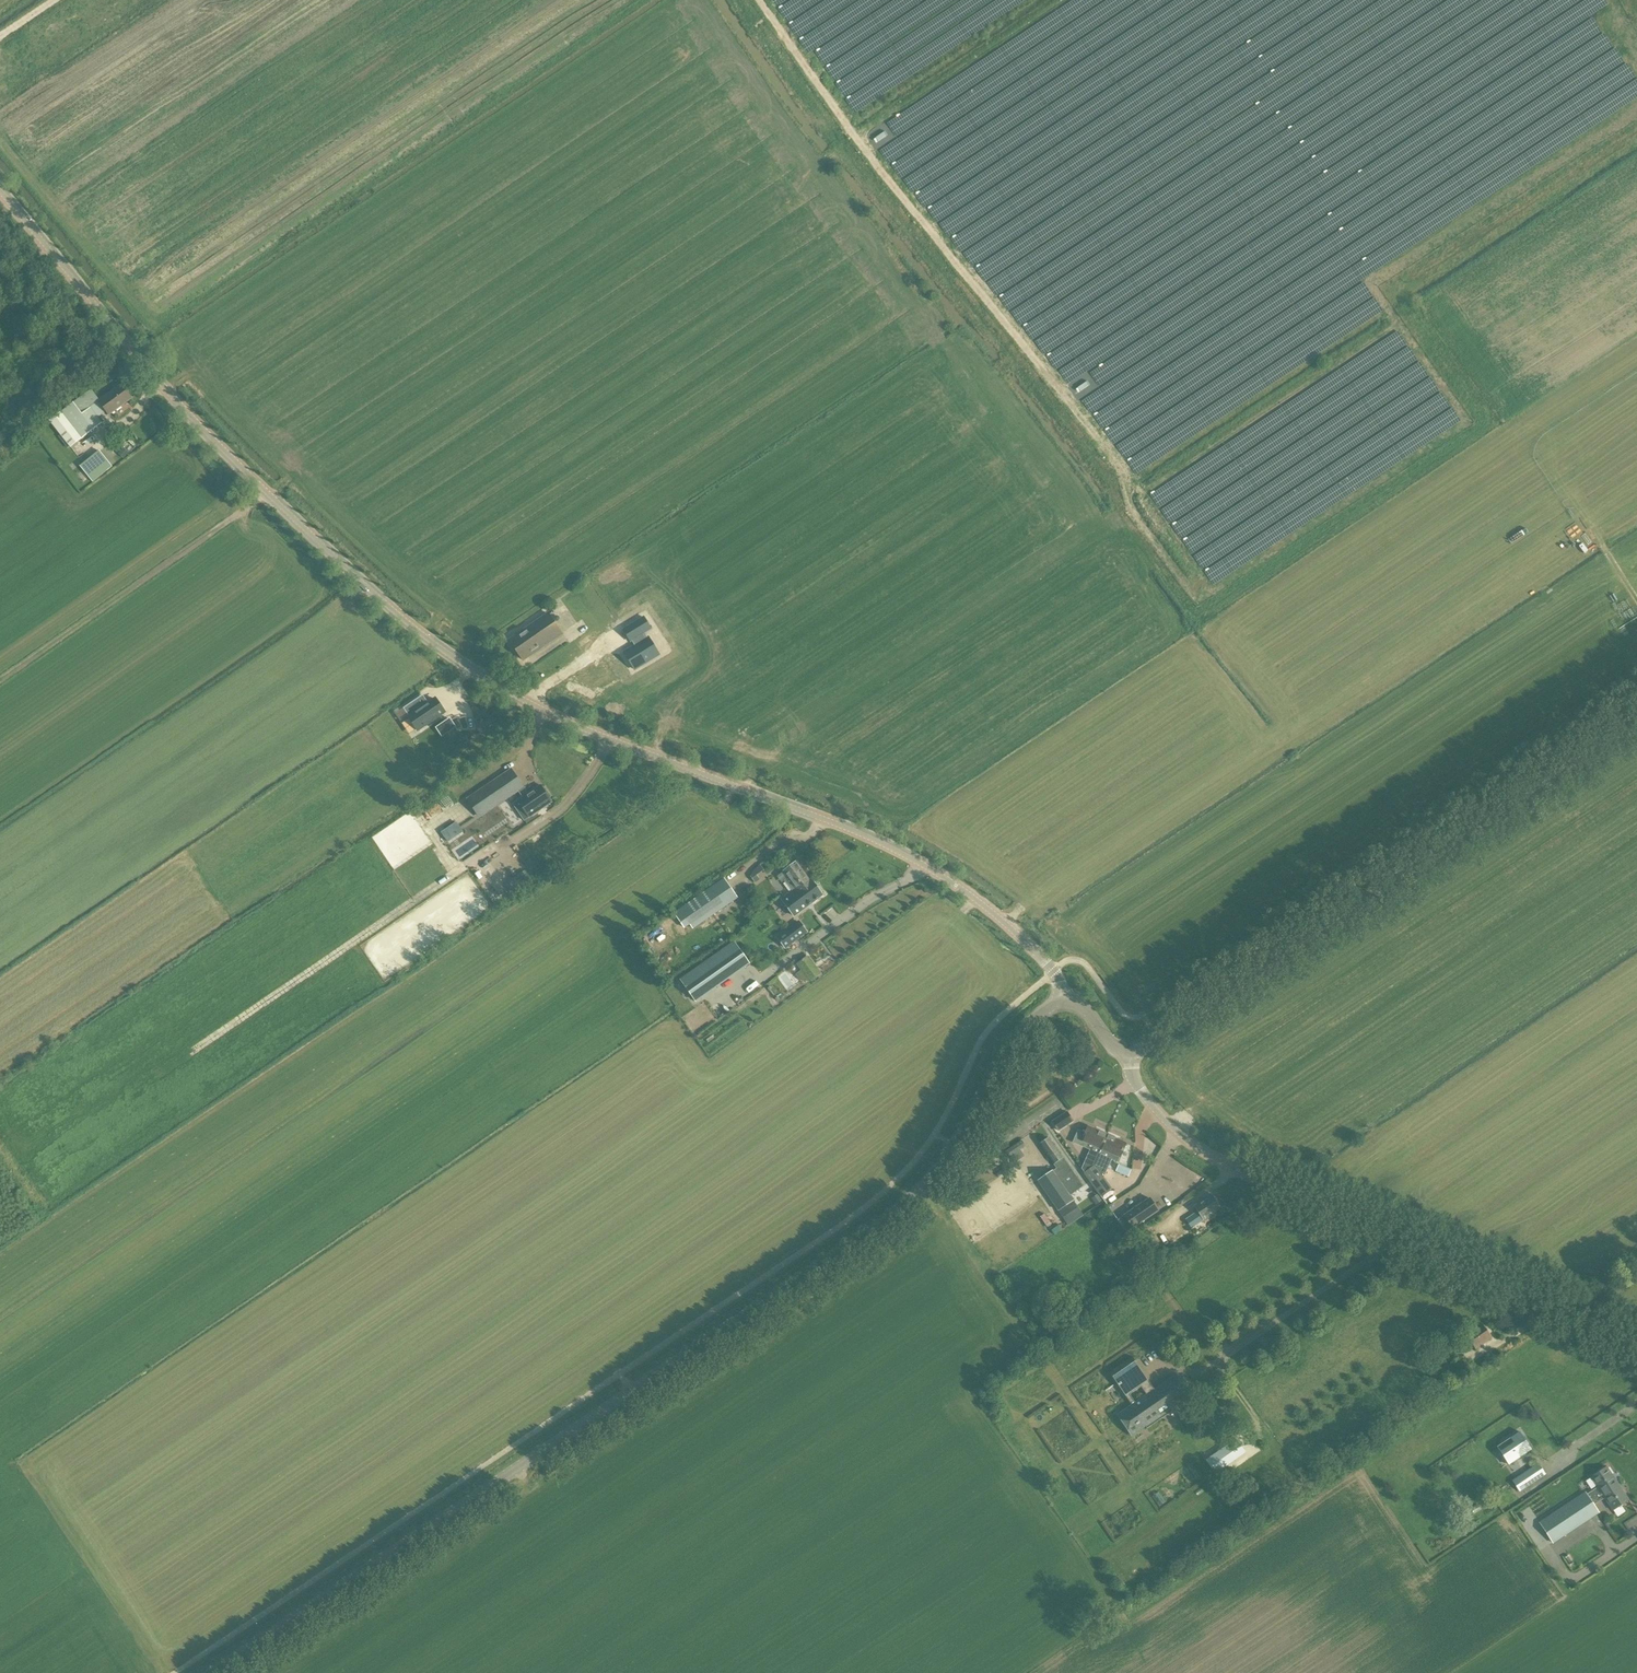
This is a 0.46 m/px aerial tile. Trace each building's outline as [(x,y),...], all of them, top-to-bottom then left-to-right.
[(103,423),(99,418),(106,412),(108,416),(132,398),(122,385),(100,401),(91,390),(49,419),(71,448),(103,423)] [(112,433),(106,437),(110,442),(116,438),(112,433)] [(118,454),(124,459),(129,452),(123,448),(118,454)] [(112,467),(99,450),(80,466),(93,482),(112,467)] [(636,640),(626,647),(638,663),(662,646),(650,631),(657,626),(646,612),(626,625),(636,640)] [(523,660),(561,634),(548,614),(509,640),(523,660)] [(419,697),(403,708),(418,730),(444,712),(435,699),(429,704),(425,706),(419,697)] [(450,719),(436,728),(442,737),(456,727),(450,719)] [(468,801),(478,816),(504,798),(506,799),(524,787),(512,769),(493,782),(495,783),(468,801)] [(541,785),(513,804),(524,821),(539,811),(538,810),(543,806),(544,807),(552,802),(549,798),(551,797),(545,788),(543,789),(541,785)] [(799,889),(810,880),(796,862),(783,871),(788,878),(784,880),(792,891),(797,887),(799,889)] [(525,870),(505,884),(511,893),(531,880),(525,870)] [(762,878),(758,872),(750,877),(755,883),(762,878)] [(738,898),(724,878),(674,912),(685,928),(690,924),(693,929),(738,898)] [(794,916),(822,896),(810,880),(799,889),(797,887),(792,891),(781,899),(794,916)] [(776,938),(785,949),(808,932),(799,920),(776,938)] [(680,980),(695,1001),(749,963),(734,942),(680,980)] [(796,973),(805,985),(822,972),(808,954),(797,963),(802,969),(796,973)] [(786,987),(795,980),(788,970),(779,977),(786,987)] [(1052,1122),(1058,1131),(1073,1121),(1067,1112),(1052,1122)] [(1088,1143),(1101,1149),(1107,1134),(1088,1126),(1085,1133),(1078,1130),(1072,1142),(1086,1148),(1088,1143)] [(1112,1159),(1118,1162),(1119,1158),(1120,1158),(1126,1143),(1107,1134),(1101,1149),(1098,1155),(1104,1158),(1109,1165),(1112,1159)] [(1053,1171),(1038,1181),(1058,1210),(1058,1211),(1068,1226),(1084,1215),(1073,1200),(1070,1195),(1083,1186),(1063,1158),(1049,1138),(1040,1144),(1059,1171),(1055,1173),(1053,1171)] [(1010,1157),(1026,1146),(1022,1140),(1006,1151),(1010,1157)] [(1092,1168),(1085,1174),(1100,1195),(1110,1187),(1104,1178),(1109,1165),(1104,1158),(1098,1155),(1092,1168)] [(1128,1176),(1132,1168),(1119,1162),(1116,1170),(1128,1176)] [(1194,1206),(1197,1212),(1185,1220),(1191,1228),(1221,1208),(1212,1194),(1194,1206)] [(1096,1205),(1102,1201),(1097,1195),(1092,1199),(1096,1205)] [(1158,1211),(1149,1198),(1118,1220),(1126,1233),(1158,1211)] [(1135,1236),(1145,1253),(1156,1245),(1145,1229),(1135,1236)] [(1147,1270),(1144,1264),(1127,1276),(1131,1281),(1147,1270)] [(1120,1277),(1112,1283),(1115,1289),(1124,1283),(1120,1277)] [(1470,1342),(1475,1349),(1491,1338),(1482,1324),(1466,1335),(1459,1340),(1455,1334),(1449,1339),(1456,1351),(1470,1342)] [(1132,1357),(1109,1372),(1116,1383),(1123,1378),(1132,1392),(1141,1386),(1147,1394),(1117,1414),(1131,1435),(1145,1426),(1146,1428),(1172,1411),(1170,1408),(1189,1395),(1176,1375),(1154,1390),(1132,1357)] [(1508,1464),(1509,1465),(1531,1450),(1519,1432),(1510,1438),(1512,1438),(1515,1442),(1509,1446),(1502,1451),(1510,1463),(1508,1464)] [(1236,1440),(1206,1460),(1215,1474),(1245,1453),(1236,1440)] [(1538,1464),(1512,1481),(1519,1491),(1545,1474),(1538,1464)] [(1594,1505),(1604,1498),(1612,1511),(1628,1500),(1607,1466),(1590,1477),(1597,1488),(1587,1494),(1586,1492),(1540,1523),(1553,1543),(1599,1512),(1594,1505)]
